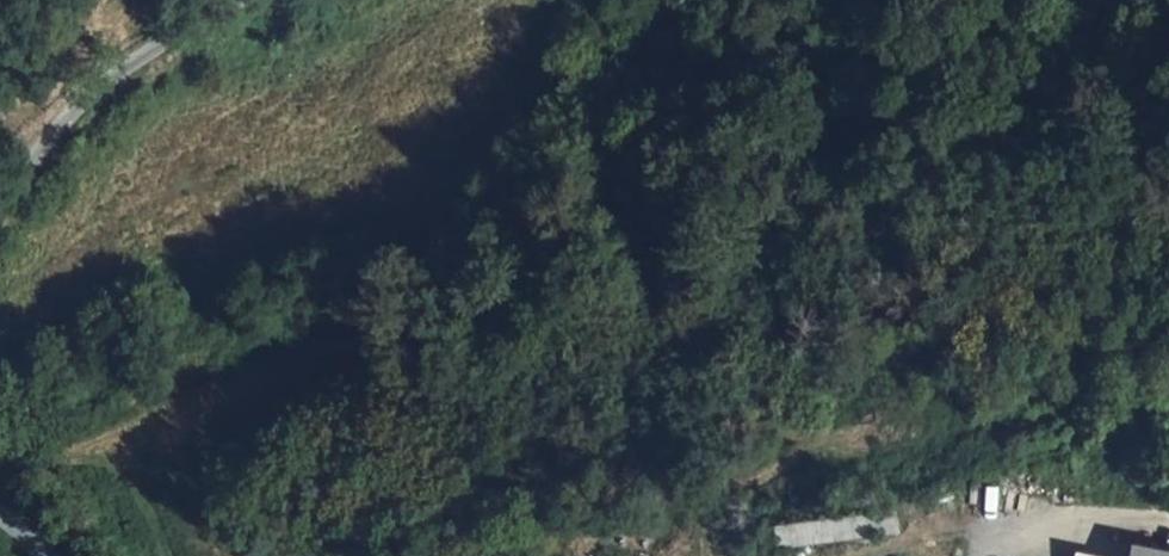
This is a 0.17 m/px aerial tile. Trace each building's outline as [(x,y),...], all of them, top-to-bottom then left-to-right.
[(901,528),(898,510),(783,527),(786,544),(901,528)] [(1138,543),(1135,555),(1168,555),(1168,549),(1138,543)]
